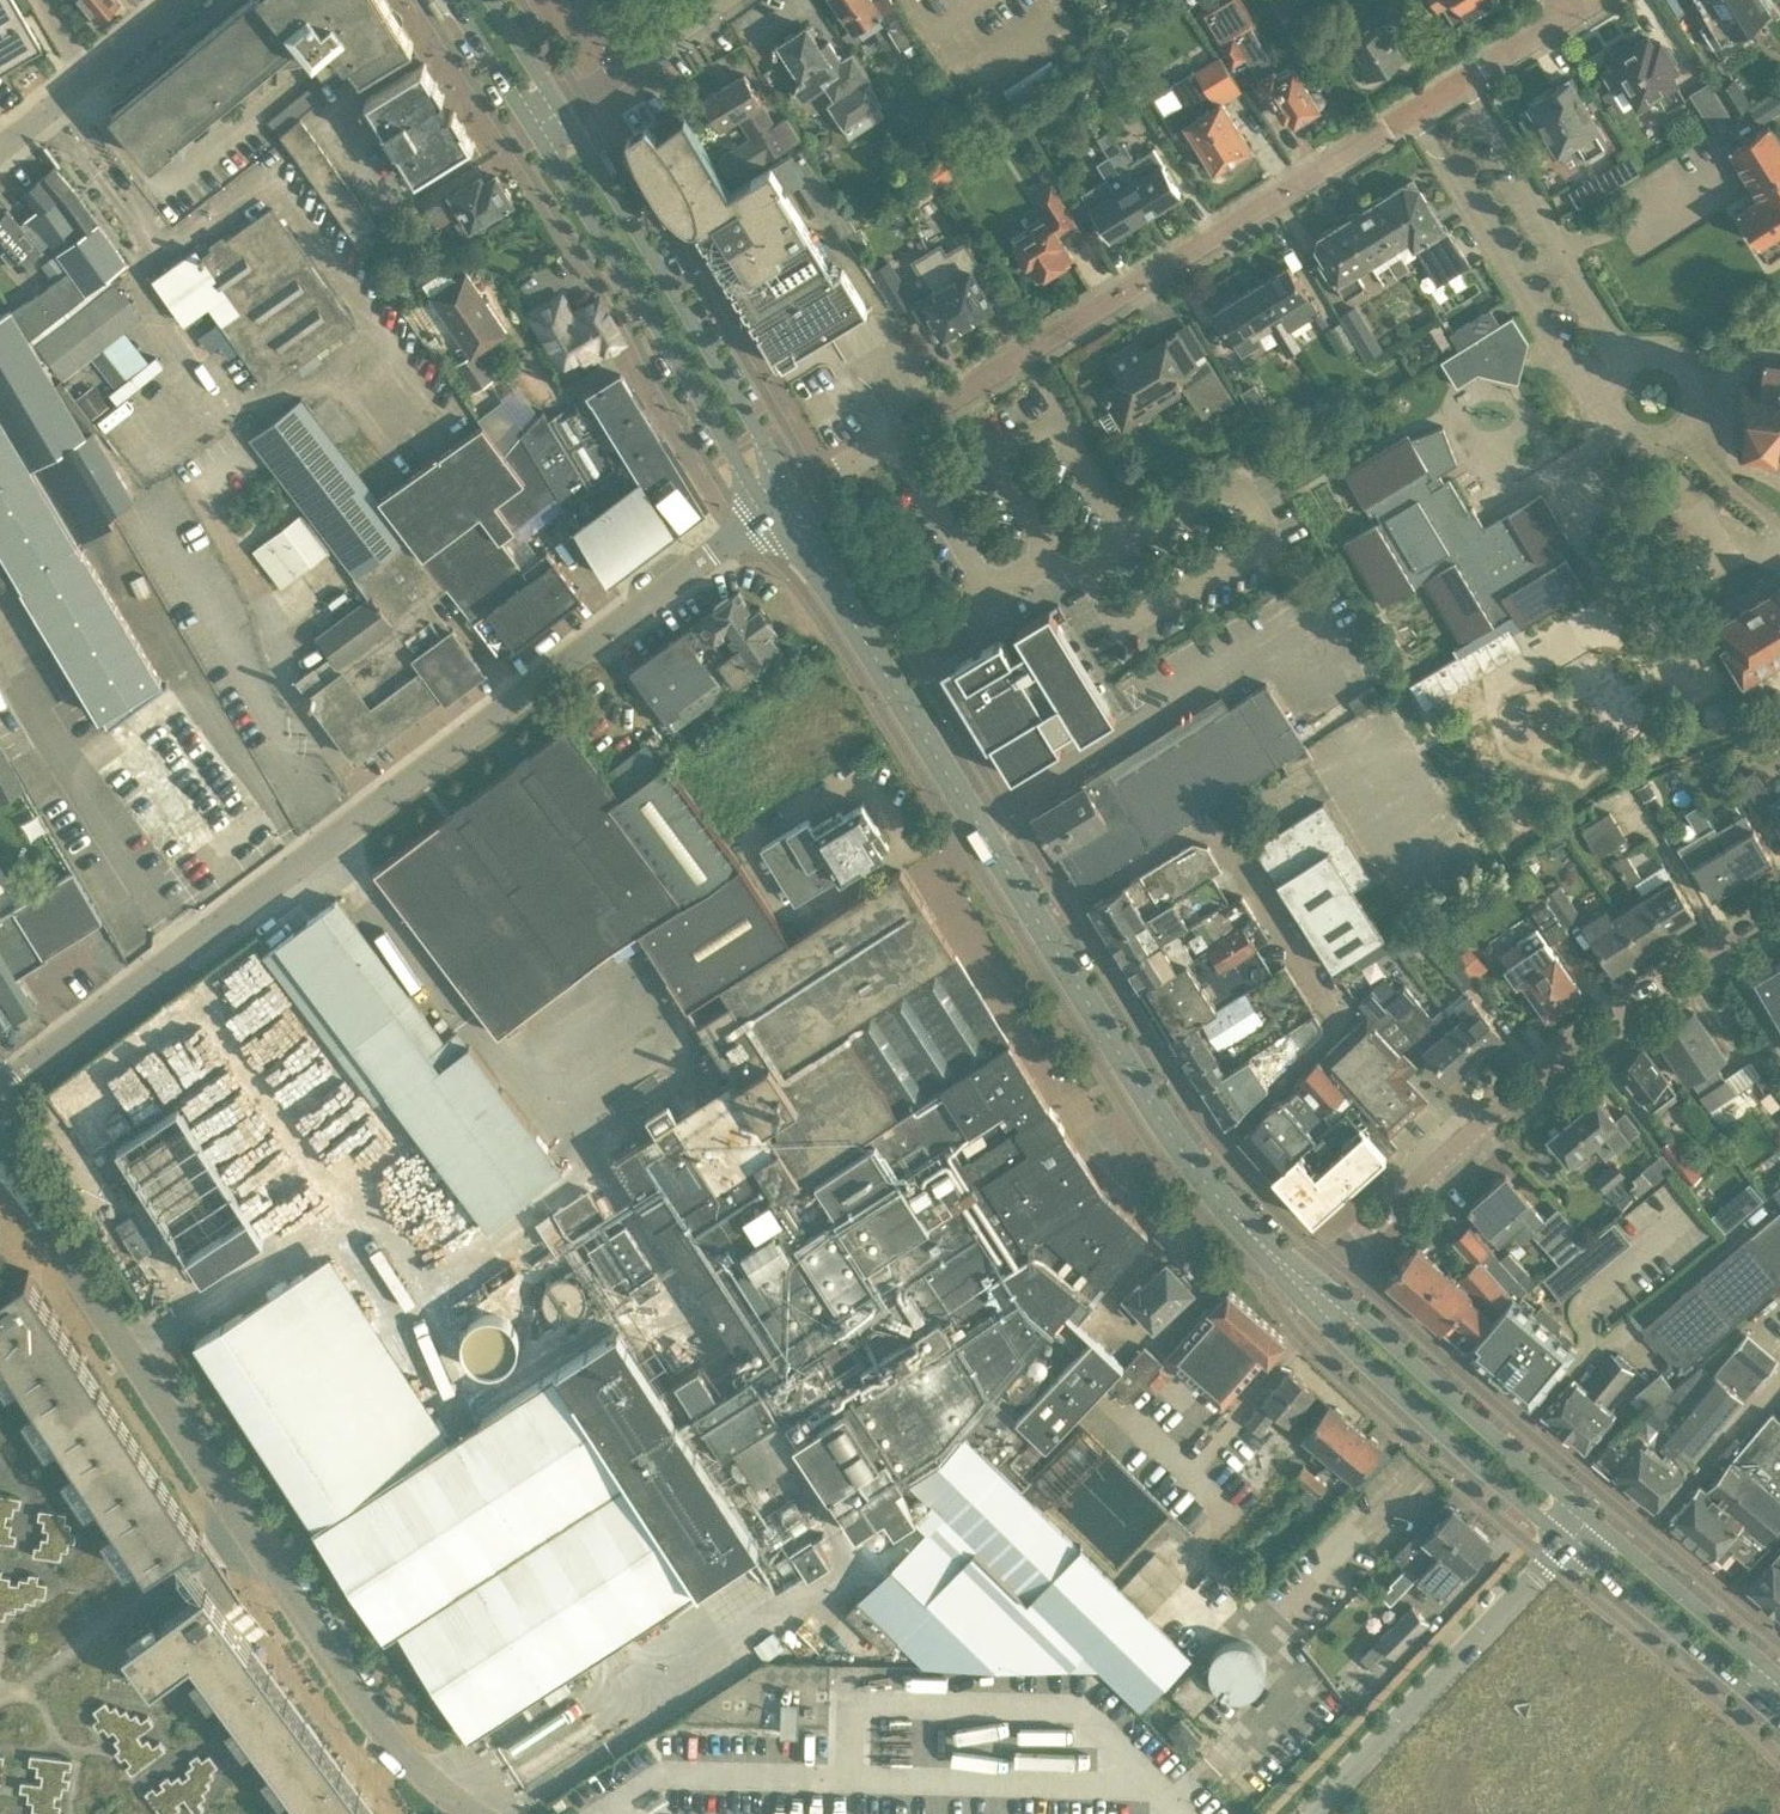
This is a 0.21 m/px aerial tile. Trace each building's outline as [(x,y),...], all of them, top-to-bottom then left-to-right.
[(30,44),(4,0),(0,0),(0,62),(30,44)] [(94,21),(117,1),(116,0),(77,0),(94,21)] [(413,44),(387,0),(250,0),(123,104),(126,109),(138,128),(141,132),(163,152),(290,48),(295,57),(302,56),(320,77),(321,79),(347,61),(360,77),(413,44)] [(853,30),(879,13),(901,50),(917,40),(897,6),(893,0),(876,0),(874,2),(873,0),(833,0),(838,7),(833,10),(842,23),(847,19),(853,30)] [(1297,72),(1280,83),(1266,60),(1269,58),(1249,26),(1254,22),(1240,0),(1216,0),(1199,11),(1232,64),(1246,55),(1284,117),(1289,114),(1292,120),(1299,116),(1301,119),(1321,104),(1322,100),(1321,96),(1317,92),(1309,91),(1297,72)] [(1493,0),(1435,0),(1437,4),(1439,3),(1454,25),(1493,0)] [(1713,49),(1731,37),(1732,38),(1772,13),(1764,0),(1708,0),(1709,2),(1697,10),(1705,23),(1700,27),(1713,49)] [(1399,38),(1410,31),(1395,6),(1388,10),(1391,16),(1354,38),(1358,45),(1356,46),(1363,58),(1357,61),(1367,79),(1409,54),(1399,38)] [(777,42),(797,75),(789,80),(802,102),(825,87),(833,99),(827,104),(849,138),(885,115),(879,106),(884,103),(870,81),(872,79),(853,51),(841,59),(829,40),(818,47),(810,34),(814,31),(807,19),(794,27),(796,30),(777,42)] [(1677,68),(1661,42),(1654,46),(1649,38),(1612,60),(1615,65),(1601,73),(1612,92),(1626,83),(1639,105),(1657,94),(1667,111),(1686,99),(1670,73),(1677,68)] [(1240,90),(1219,56),(1174,82),(1182,95),(1162,112),(1177,135),(1187,129),(1214,172),(1251,148),(1222,102),(1240,90)] [(1038,80),(1056,69),(1051,61),(1033,72),(1038,80)] [(435,107),(436,102),(442,99),(444,97),(443,92),(424,62),(366,99),(384,129),(382,130),(395,151),(397,149),(416,179),(475,143),(455,111),(452,110),(448,112),(443,114),(439,114),(435,107)] [(798,136),(786,115),(774,122),(744,71),(702,96),(720,125),(737,115),(762,158),(798,136)] [(1720,86),(1735,111),(1751,101),(1736,76),(1720,86)] [(1710,79),(1690,91),(1712,126),(1733,115),(1710,79)] [(1572,154),(1577,163),(1605,146),(1594,130),(1598,128),(1568,80),(1546,94),(1548,97),(1532,107),(1533,109),(1522,116),(1534,135),(1545,128),(1559,151),(1564,159),(1572,154)] [(268,120),(280,134),(284,131),(301,117),(323,99),(312,85),(268,120)] [(1779,109),(1779,95),(1777,91),(1751,107),(1760,121),(1779,109)] [(1039,99),(1027,107),(1035,118),(1047,110),(1039,99)] [(729,188),(682,114),(657,132),(647,123),(627,135),(636,157),(647,179),(659,197),(675,216),(680,205),(685,214),(729,188)] [(284,131),(280,134),(282,137),(283,139),(287,145),(309,129),(301,117),(284,131)] [(1769,122),(1730,147),(1762,196),(1741,209),(1761,241),(1766,250),(1779,241),(1779,238),(1776,231),(1779,229),(1779,139),(1769,122)] [(309,129),(287,145),(296,157),(318,142),(309,129)] [(1096,138),(1107,156),(1143,214),(1179,192),(1153,151),(1137,161),(1144,173),(1138,177),(1132,167),(1136,165),(1121,140),(1117,142),(1109,130),(1096,138)] [(921,156),(929,151),(921,139),(913,144),(921,156)] [(318,142),(296,157),(304,169),(326,154),(318,142)] [(685,214),(777,364),(781,362),(783,365),(799,355),(797,352),(829,332),(867,309),(841,268),(833,273),(783,193),(807,179),(841,236),(848,232),(856,227),(805,143),(791,152),(770,165),(770,163),(729,188),(685,214)] [(304,169),(313,181),(334,166),(326,154),(304,169)] [(1630,154),(1590,179),(1600,195),(1640,171),(1630,154)] [(1108,235),(1143,214),(1107,156),(1096,163),(1105,177),(1081,193),(1090,206),(1108,235)] [(953,174),(941,158),(921,173),(928,183),(931,181),(935,187),(953,174)] [(313,181),(321,193),(343,178),(334,166),(313,181)] [(19,577),(24,586),(22,587),(100,717),(102,716),(109,727),(165,685),(79,540),(115,519),(111,514),(134,500),(93,431),(99,428),(93,420),(62,381),(57,384),(30,339),(128,261),(55,167),(23,192),(37,209),(25,219),(41,230),(69,271),(40,294),(12,310),(11,309),(11,310),(9,310),(0,316),(0,588),(19,577)] [(454,195),(449,198),(442,187),(420,200),(429,216),(432,214),(439,226),(453,217),(460,229),(468,225),(469,227),(512,201),(502,185),(499,187),(490,171),(453,193),(454,195)] [(321,193),(330,205),(351,190),(343,178),(321,193)] [(1059,235),(1076,225),(1063,204),(1051,183),(1035,193),(1047,214),(1026,227),(1027,229),(1014,237),(1016,239),(1013,241),(1037,279),(1072,258),(1059,235)] [(1404,184),(1371,205),(1395,245),(1410,236),(1423,257),(1439,284),(1470,264),(1455,238),(1445,223),(1441,225),(1417,187),(1404,184)] [(330,205),(338,217),(360,202),(351,190),(330,205)] [(338,217),(347,229),(368,214),(360,202),(338,217)] [(1371,205),(1346,221),(1370,261),(1377,272),(1389,265),(1397,277),(1410,269),(1402,255),(1395,245),(1371,205)] [(201,256),(196,248),(191,252),(154,278),(185,322),(210,305),(233,339),(266,385),(297,363),(306,376),(324,364),(314,351),(353,323),(271,206),(201,256)] [(43,251),(7,209),(0,215),(0,249),(19,271),(43,251)] [(355,241),(357,240),(359,239),(377,227),(368,214),(347,229),(355,241)] [(1355,270),(1370,261),(1346,221),(1314,240),(1325,258),(1321,261),(1323,264),(1311,271),(1333,305),(1365,285),(1355,270)] [(849,234),(847,236),(857,251),(859,250),(868,244),(857,229),(849,234)] [(945,254),(942,248),(931,255),(949,282),(959,298),(962,296),(974,315),(991,304),(982,290),(990,285),(963,243),(945,254)] [(959,298),(949,282),(931,255),(923,260),(932,273),(928,275),(937,289),(914,304),(925,321),(932,317),(943,335),(974,315),(962,296),(959,298)] [(911,295),(888,258),(871,269),(888,297),(894,306),(911,295)] [(1287,265),(1261,281),(1290,330),(1310,318),(1317,330),(1326,324),(1311,299),(1309,300),(1287,265)] [(478,354),(510,332),(468,272),(433,295),(474,355),(461,364),(479,389),(495,378),(478,354)] [(1286,356),(1301,347),(1290,330),(1261,281),(1214,310),(1241,354),(1260,342),(1255,334),(1268,326),(1286,356)] [(116,283),(39,343),(65,376),(141,316),(133,306),(137,303),(127,290),(123,293),(116,283)] [(554,324),(546,310),(530,320),(559,368),(580,355),(585,363),(623,340),(598,298),(554,324)] [(1450,332),(1460,348),(1499,322),(1489,307),(1450,332)] [(1380,352),(1372,339),(1353,308),(1342,315),(1361,345),(1369,359),(1380,352)] [(1480,370),(1519,382),(1523,367),(1529,339),(1514,313),(1499,322),(1460,348),(1444,359),(1458,384),(1480,370)] [(1345,353),(1356,345),(1341,320),(1329,327),(1345,353)] [(1436,352),(1452,342),(1439,322),(1424,332),(1436,352)] [(1232,398),(1207,358),(1198,364),(1177,331),(1145,351),(1139,341),(1109,359),(1121,378),(1102,390),(1113,408),(1120,404),(1131,421),(1185,386),(1203,416),(1232,398)] [(1779,360),(1778,364),(1763,362),(1758,355),(1755,358),(1760,365),(1756,389),(1748,388),(1740,377),(1735,380),(1743,392),(1739,420),(1729,427),(1732,432),(1742,425),(1751,426),(1747,451),(1741,456),(1744,461),(1751,456),(1765,458),(1764,464),(1770,465),(1771,459),(1779,460),(1779,360)] [(155,356),(109,393),(117,403),(163,366),(155,356)] [(524,434),(522,436),(564,506),(577,524),(608,576),(701,507),(620,375),(575,402),(579,407),(557,421),(558,423),(553,426),(544,411),(524,434)] [(1257,417),(1270,408),(1254,382),(1241,390),(1257,417)] [(94,384),(79,395),(77,396),(92,417),(95,415),(109,405),(94,384)] [(449,586),(381,498),(304,397),(264,428),(253,436),(357,574),(355,576),(370,596),(319,635),(333,653),(298,679),(358,760),(443,696),(447,700),(488,669),(455,624),(452,626),(431,600),(449,586)] [(480,416),(484,421),(508,452),(522,436),(524,434),(500,401),(482,414),(480,416)] [(1319,438),(1335,428),(1325,412),(1309,421),(1319,438)] [(401,483),(381,498),(449,586),(502,656),(582,596),(547,550),(540,554),(526,535),(564,506),(522,436),(508,452),(484,421),(401,483)] [(1458,462),(1445,425),(1412,437),(1409,432),(1346,471),(1377,522),(1346,540),(1385,604),(1426,580),(1463,642),(1514,611),(1523,626),(1587,588),(1562,548),(1573,541),(1543,492),(1481,529),(1450,477),(1444,481),(1439,473),(1458,462)] [(253,550),(280,585),(298,572),(328,549),(301,514),(253,550)] [(339,614),(359,600),(350,587),(329,601),(339,614)] [(1721,624),(1733,642),(1727,646),(1747,679),(1779,659),(1779,588),(1721,624)] [(712,610),(685,629),(729,690),(756,671),(758,674),(771,665),(768,660),(783,649),(771,633),(767,628),(773,623),(760,606),(754,610),(739,590),(712,610)] [(1012,656),(1001,638),(967,659),(965,655),(941,669),(988,745),(992,743),(1012,776),(1061,746),(1055,737),(1074,726),(1081,737),(1116,716),(1099,690),(1050,609),(1016,630),(1026,648),(1019,652),(1012,656)] [(1410,684),(1425,708),(1523,649),(1508,624),(1410,684)] [(659,648),(632,668),(676,728),(703,709),(727,691),(729,690),(685,629),(675,637),(659,648)] [(1349,700),(1357,712),(1380,696),(1372,684),(1349,700)] [(1056,849),(1079,887),(1307,747),(1268,685),(1117,778),(1110,768),(1048,806),(1034,815),(1055,850),(1056,849)] [(1734,686),(1721,694),(1734,715),(1747,708),(1734,686)] [(1763,709),(1779,719),(1779,690),(1776,688),(1763,709)] [(1191,1655),(1238,1607),(1167,1537),(1119,1585),(1041,1508),(1101,1446),(1072,1418),(1091,1398),(1106,1382),(1123,1364),(1093,1336),(1021,1412),(996,1389),(1079,1291),(1086,1296),(1102,1277),(1104,1279),(1146,1230),(1101,1187),(901,870),(788,941),(741,866),(665,765),(620,799),(569,728),(560,735),(377,873),(499,1036),(608,949),(640,931),(714,1048),(697,1059),(716,1089),(612,1155),(752,1376),(736,1386),(720,1397),(700,1365),(676,1380),(722,1452),(734,1445),(757,1482),(789,1460),(802,1452),(857,1538),(889,1518),(899,1534),(919,1521),(926,1529),(858,1599),(846,1611),(887,1650),(898,1638),(923,1662),(1087,1667),(1099,1668),(1109,1678),(1140,1708),(1191,1655)] [(655,733),(644,740),(657,760),(668,753),(655,733)] [(0,746),(0,803),(26,787),(1,745),(0,746)] [(1313,758),(1307,748),(1282,763),(1289,774),(1313,758)] [(1705,763),(1713,776),(1730,766),(1722,752),(1705,763)] [(1745,779),(1742,781),(1757,806),(1773,798),(1755,769),(1742,775),(1745,779)] [(1635,788),(1642,801),(1655,793),(1647,780),(1635,788)] [(1771,802),(1779,817),(1779,797),(1771,802)] [(1384,935),(1355,889),(1372,878),(1323,802),(1254,846),(1275,881),(1276,880),(1332,968),(1384,935)] [(838,878),(889,846),(877,828),(862,803),(842,815),(839,810),(812,827),(806,818),(760,846),(793,901),(836,875),(838,878)] [(1586,825),(1581,828),(1589,842),(1618,823),(1610,809),(1596,818),(1586,825)] [(1618,823),(1589,842),(1598,855),(1612,846),(1617,855),(1630,846),(1624,837),(1627,836),(1618,823)] [(1774,860),(1754,827),(1726,844),(1734,858),(1729,862),(1740,880),(1774,860)] [(1554,850),(1565,843),(1557,831),(1546,838),(1554,850)] [(1126,883),(1090,905),(1110,938),(1212,875),(1222,868),(1208,845),(1193,841),(1139,874),(1141,877),(1128,886),(1126,883)] [(1740,880),(1729,862),(1734,858),(1726,844),(1711,853),(1704,841),(1687,851),(1713,896),(1740,880)] [(1621,872),(1634,864),(1626,852),(1613,861),(1621,872)] [(1634,864),(1621,872),(1630,886),(1635,883),(1643,878),(1634,864)] [(1695,918),(1671,880),(1661,866),(1643,878),(1635,883),(1644,898),(1668,935),(1695,918)] [(86,893),(73,871),(0,916),(0,946),(86,893)] [(1212,875),(1110,938),(1140,986),(1208,943),(1254,915),(1242,895),(1229,902),(1212,875)] [(1543,893),(1547,899),(1564,924),(1581,913),(1560,881),(1543,893)] [(86,893),(0,946),(0,1031),(35,1005),(18,977),(46,959),(45,957),(103,921),(86,893)] [(1618,914),(1642,952),(1668,935),(1644,898),(1618,914)] [(470,1044),(457,1032),(444,1042),(337,899),(273,947),(263,954),(375,1104),(388,1094),(487,1226),(563,1169),(470,1044)] [(1569,932),(1564,924),(1547,899),(1531,910),(1541,925),(1553,942),(1569,932)] [(1612,971),(1642,952),(1618,914),(1610,919),(1605,912),(1583,926),(1612,971)] [(1254,915),(1208,943),(1224,969),(1226,967),(1257,948),(1270,940),(1254,915)] [(1434,932),(1425,921),(1394,948),(1404,959),(1434,932)] [(1521,945),(1523,943),(1527,949),(1503,967),(1516,985),(1520,983),(1525,981),(1549,1015),(1583,991),(1539,930),(1520,943),(1521,945)] [(1208,943),(1140,986),(1156,1011),(1224,969),(1208,943)] [(1471,946),(1458,957),(1475,978),(1489,968),(1471,946)] [(1224,969),(1156,1011),(1171,1035),(1219,1005),(1260,979),(1272,972),(1257,948),(1226,967),(1224,969)] [(1464,988),(1475,978),(1458,957),(1446,966),(1464,988)] [(1779,962),(1754,976),(1779,1021),(1779,961),(1779,962)] [(1260,979),(1219,1005),(1171,1035),(1201,1083),(1314,1012),(1315,1012),(1285,964),(1274,970),(1272,972),(1260,979)] [(1385,976),(1359,1001),(1402,1048),(1414,1037),(1418,1042),(1421,1040),(1452,1079),(1483,1054),(1457,1023),(1448,1013),(1449,1012),(1446,1008),(1445,1009),(1445,1008),(1433,1017),(1407,984),(1400,989),(1399,987),(1397,990),(1385,976)] [(1448,1013),(1457,1023),(1483,1054),(1505,1036),(1480,1006),(1478,1006),(1469,996),(1449,1012),(1448,1013)] [(1358,1002),(1368,1013),(1320,1057),(1349,1090),(1357,1099),(1388,1134),(1425,1100),(1402,1075),(1415,1064),(1401,1049),(1402,1048),(1359,1001),(1358,1002)] [(1711,1111),(1723,1103),(1736,1094),(1716,1064),(1727,1056),(1695,1007),(1674,1020),(1655,1033),(1687,1082),(1692,1078),(1701,1093),(1699,1094),(1711,1111)] [(1322,1026),(1314,1012),(1201,1083),(1225,1122),(1322,1031),(1322,1026)] [(1667,1080),(1669,1078),(1645,1044),(1614,1066),(1639,1099),(1642,1097),(1651,1109),(1675,1091),(1667,1080)] [(1320,1057),(1293,1082),(1323,1114),(1349,1090),(1320,1057)] [(1263,1116),(1239,1138),(1273,1174),(1357,1099),(1349,1090),(1323,1114),(1293,1082),(1260,1113),(1263,1116)] [(1573,1113),(1571,1114),(1594,1141),(1606,1155),(1640,1127),(1625,1108),(1615,1116),(1597,1093),(1582,1105),(1578,1105),(1572,1110),(1573,1113)] [(1357,1099),(1273,1174),(1314,1219),(1396,1144),(1387,1135),(1388,1134),(1357,1099)] [(118,1146),(204,1277),(264,1238),(179,1106),(118,1146)] [(1569,1162),(1594,1141),(1571,1114),(1546,1135),(1569,1162)] [(1658,1144),(1687,1183),(1700,1173),(1671,1135),(1658,1144)] [(1623,1177),(1612,1164),(1594,1179),(1606,1192),(1623,1177)] [(1631,1182),(1638,1191),(1652,1180),(1641,1166),(1634,1172),(1637,1177),(1631,1182)] [(1523,1239),(1531,1231),(1560,1263),(1587,1240),(1558,1207),(1544,1219),(1505,1174),(1469,1206),(1499,1240),(1513,1228),(1523,1239)] [(574,1243),(609,1220),(587,1188),(553,1211),(574,1243)] [(1726,1204),(1711,1218),(1724,1234),(1740,1220),(1726,1204)] [(1644,1329),(1679,1369),(1779,1281),(1779,1211),(1644,1329)] [(116,1225),(138,1258),(152,1249),(130,1216),(116,1225)] [(652,1264),(625,1224),(588,1250),(611,1284),(626,1274),(630,1279),(652,1264)] [(1450,1272),(1418,1306),(1441,1326),(1510,1248),(1499,1258),(1469,1225),(1451,1242),(1472,1263),(1457,1278),(1450,1272)] [(1401,1263),(1387,1279),(1405,1295),(1418,1280),(1413,1276),(1431,1255),(1417,1243),(1413,1248),(1407,1243),(1394,1257),(1401,1263)] [(1536,1278),(1510,1248),(1441,1326),(1466,1348),(1470,1344),(1512,1295),(1518,1297),(1536,1278)] [(1597,1269),(1580,1248),(1543,1278),(1561,1299),(1597,1269)] [(451,1436),(332,1251),(195,1341),(386,1635),(400,1626),(470,1734),(478,1728),(609,1644),(698,1586),(699,1588),(701,1586),(700,1585),(760,1546),(618,1327),(451,1436)] [(1418,1280),(1405,1295),(1418,1306),(1450,1272),(1431,1255),(1413,1276),(1418,1280)] [(1139,1283),(1124,1296),(1127,1299),(1121,1305),(1135,1321),(1141,1315),(1151,1326),(1191,1290),(1188,1286),(1189,1281),(1181,1273),(1177,1274),(1166,1263),(1142,1286),(1139,1283)] [(7,1661),(197,1535),(201,1531),(63,1320),(29,1270),(0,1289),(0,1660),(7,1661)] [(663,1285),(654,1271),(630,1286),(640,1300),(663,1285)] [(1203,1313),(1204,1314),(1166,1358),(1203,1390),(1222,1407),(1265,1359),(1268,1362),(1273,1357),(1288,1340),(1228,1287),(1208,1310),(1206,1308),(1203,1313)] [(1512,1295),(1470,1344),(1474,1349),(1471,1353),(1529,1402),(1575,1349),(1544,1323),(1550,1316),(1546,1313),(1552,1306),(1544,1299),(1533,1313),(1516,1299),(1518,1297),(1512,1295)] [(476,1322),(478,1368),(522,1367),(520,1321),(476,1322)] [(1696,1455),(1777,1359),(1747,1333),(1716,1371),(1715,1370),(1713,1373),(1701,1363),(1593,1454),(1654,1505),(1691,1461),(1694,1464),(1700,1457),(1696,1455)] [(1147,1379),(1162,1361),(1144,1345),(1109,1385),(1128,1401),(1129,1400),(1147,1379)] [(1543,1412),(1563,1429),(1625,1356),(1619,1351),(1615,1354),(1611,1350),(1583,1383),(1574,1375),(1543,1412)] [(1632,1362),(1625,1356),(1563,1429),(1584,1447),(1599,1429),(1604,1430),(1611,1422),(1610,1418),(1614,1414),(1612,1412),(1616,1408),(1607,1401),(1634,1370),(1629,1366),(1632,1362)] [(1288,1421),(1313,1391),(1289,1370),(1246,1421),(1259,1431),(1268,1421),(1276,1411),(1288,1421)] [(1651,1380),(1663,1395),(1673,1387),(1660,1372),(1651,1380)] [(1309,1452),(1321,1463),(1354,1424),(1345,1416),(1344,1411),(1338,1405),(1333,1406),(1329,1403),(1302,1435),(1314,1446),(1309,1452)] [(1712,1464),(1720,1471),(1707,1486),(1702,1482),(1697,1488),(1692,1488),(1686,1495),(1687,1500),(1671,1519),(1721,1562),(1735,1545),(1753,1560),(1779,1533),(1779,1417),(1772,1410),(1754,1431),(1749,1428),(1739,1439),(1735,1436),(1712,1464)] [(1363,1431),(1354,1424),(1321,1463),(1333,1473),(1340,1465),(1354,1477),(1380,1446),(1376,1442),(1375,1437),(1367,1431),(1363,1431)] [(1304,1482),(1314,1471),(1302,1460),(1292,1472),(1304,1482)] [(1314,1471),(1304,1482),(1317,1493),(1326,1481),(1314,1471)] [(1390,1601),(1416,1572),(1419,1575),(1469,1520),(1446,1499),(1394,1557),(1403,1565),(1388,1580),(1390,1582),(1380,1592),(1390,1601)] [(1493,1541),(1469,1520),(1419,1575),(1441,1595),(1462,1572),(1463,1574),(1493,1541)] [(235,1618),(251,1607),(240,1589),(238,1590),(240,1594),(235,1598),(220,1577),(228,1572),(226,1569),(221,1572),(197,1535),(7,1661),(0,1660),(0,1813),(379,1813),(235,1618)] [(792,1551),(809,1577),(828,1564),(811,1539),(792,1551)] [(1771,1552),(1774,1555),(1752,1581),(1753,1588),(1779,1611),(1779,1541),(1771,1552)] [(1237,1566),(1246,1574),(1257,1563),(1248,1555),(1237,1566)] [(1411,1603),(1361,1656),(1377,1671),(1428,1618),(1411,1603)] [(1215,1652),(1210,1660),(1209,1670),(1212,1683),(1220,1692),(1232,1698),(1244,1697),(1252,1694),(1260,1686),(1265,1670),(1261,1655),(1253,1647),(1237,1642),(1224,1645),(1215,1652)] [(1196,1670),(1172,1693),(1194,1715),(1218,1692),(1196,1670)] [(524,1703),(531,1714),(567,1691),(559,1680),(524,1703)] [(798,1733),(799,1727),(800,1689),(765,1688),(764,1727),(764,1728),(764,1733),(780,1734),(780,1733),(798,1733)] [(1181,1718),(1170,1728),(1188,1748),(1192,1744),(1199,1738),(1185,1723),(1181,1718)]
